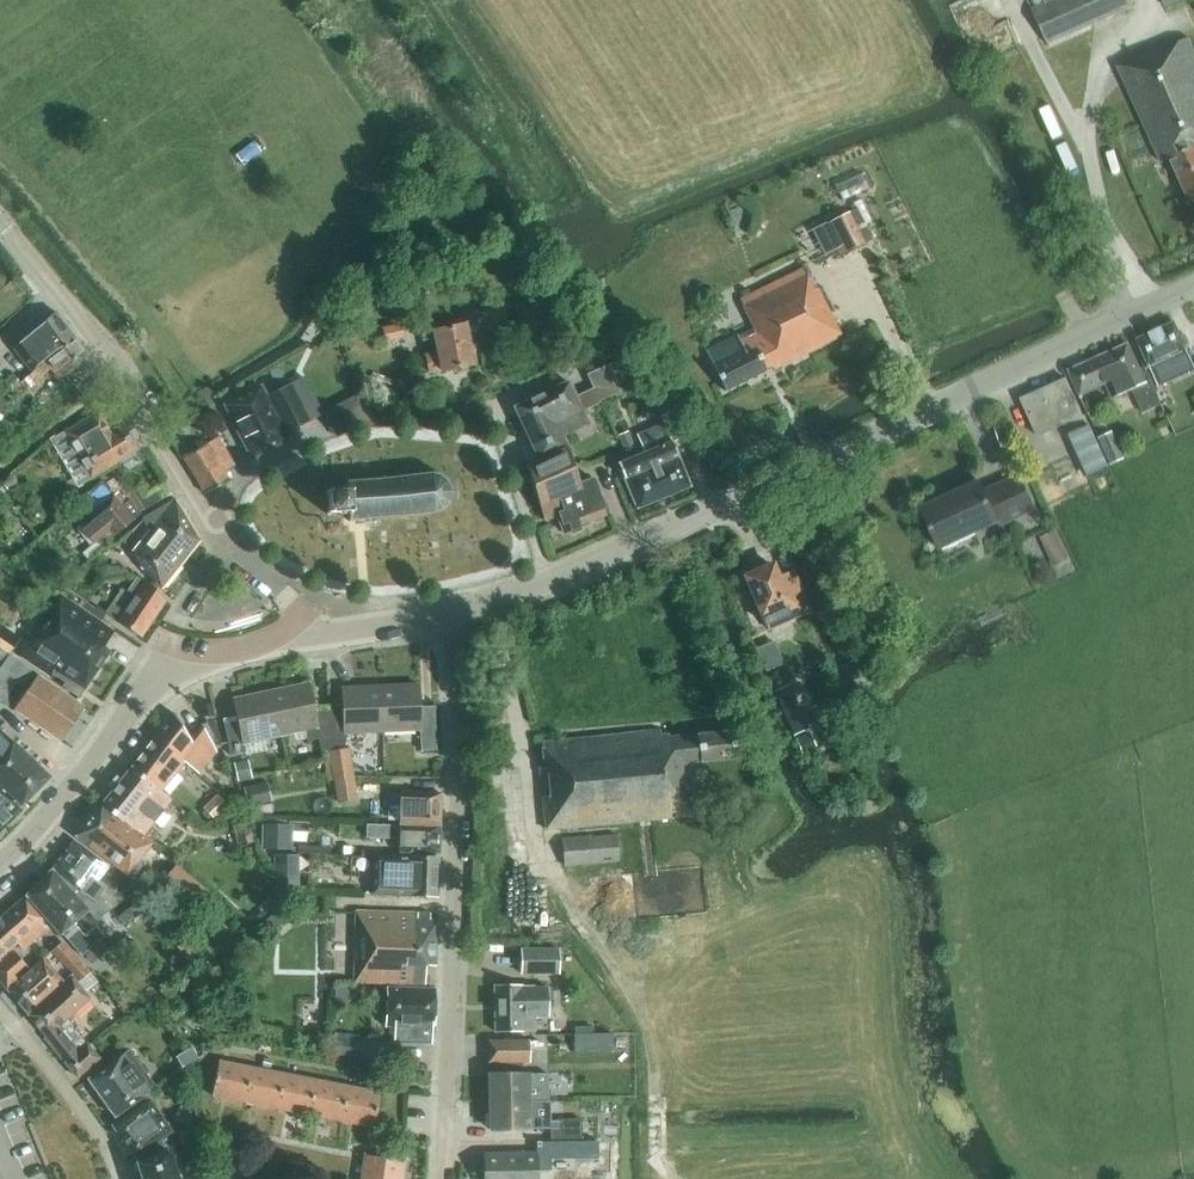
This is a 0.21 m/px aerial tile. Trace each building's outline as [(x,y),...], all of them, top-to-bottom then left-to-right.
[(1046,2),(1032,8),(1048,44),(1133,6),(1130,0),(1045,0),(1046,2)] [(1188,36),(1166,47),(1164,44),(1117,65),(1161,162),(1170,158),(1188,196),(1192,194),(1193,195),(1193,49),(1188,36)] [(235,155),(243,166),(265,149),(257,138),(235,155)] [(855,209),(848,213),(855,224),(862,221),(855,209)] [(855,224),(848,213),(823,225),(826,231),(837,252),(840,258),(865,245),(862,239),(869,235),(862,221),(855,224)] [(814,289),(803,267),(739,298),(753,326),(705,350),(724,390),(771,367),(773,369),(841,335),(817,287),(814,289)] [(29,373),(42,361),(56,348),(74,338),(55,311),(39,325),(10,349),(29,373)] [(446,328),(444,321),(419,326),(422,340),(434,338),(437,353),(425,355),(428,371),(440,369),(441,371),(473,364),(465,324),(446,328)] [(1193,367),(1193,365),(1186,347),(1189,342),(1186,335),(1180,334),(1174,322),(1137,339),(1158,384),(1193,367)] [(385,342),(403,338),(401,325),(382,329),(385,342)] [(68,374),(89,358),(74,338),(56,348),(42,361),(29,373),(20,382),(26,390),(49,368),(56,378),(68,374)] [(1109,383),(1115,397),(1132,389),(1143,413),(1162,404),(1150,379),(1146,382),(1128,343),(1069,370),(1080,395),(1109,383)] [(568,381),(514,407),(537,458),(565,445),(566,444),(562,435),(570,431),(564,419),(582,411),(600,403),(599,401),(602,400),(620,393),(619,390),(627,386),(614,360),(586,374),(589,381),(572,389),(568,381)] [(20,384),(11,373),(4,379),(12,390),(20,384)] [(261,386),(223,404),(251,458),(288,439),(284,432),(308,420),(323,413),(305,377),(290,385),(271,394),(268,389),(264,391),(261,386)] [(1038,436),(1083,415),(1066,378),(1021,399),(1038,436)] [(342,402),(355,427),(374,418),(362,392),(342,402)] [(663,421),(673,440),(687,432),(675,409),(661,417),(663,421)] [(175,411),(167,416),(173,427),(181,422),(175,411)] [(98,412),(62,433),(90,478),(90,479),(97,475),(143,446),(128,421),(110,432),(107,428),(98,412)] [(673,440),(663,421),(635,433),(643,452),(617,463),(623,478),(636,508),(689,486),(677,456),(671,441),(673,440)] [(1107,465),(1089,424),(1069,433),(1087,474),(1107,465)] [(627,431),(618,435),(625,451),(634,447),(627,431)] [(1111,464),(1124,458),(1113,431),(1099,438),(1111,464)] [(204,493),(229,480),(224,471),(235,466),(218,437),(183,458),(204,493)] [(585,522),(606,514),(593,479),(579,484),(565,446),(526,465),(544,520),(557,515),(563,532),(567,530),(572,532),(579,529),(581,525),(586,523),(585,522)] [(114,474),(100,482),(101,484),(111,497),(117,491),(124,498),(129,494),(126,488),(123,489),(114,474)] [(452,493),(447,481),(439,475),(432,474),(346,481),(347,491),(329,492),(327,489),(325,492),(327,494),(328,511),(326,513),(328,515),(330,512),(348,512),(348,518),(348,521),(358,520),(369,519),(433,514),(441,511),(449,504),(452,493)] [(1035,508),(1019,475),(985,491),(980,481),(922,508),(940,547),(1003,518),(1004,522),(1035,508)] [(8,490),(14,483),(7,477),(1,483),(8,490)] [(146,489),(140,478),(126,488),(129,494),(140,512),(171,493),(163,479),(146,489)] [(140,512),(129,494),(124,498),(117,491),(111,497),(101,484),(79,502),(89,515),(79,523),(95,541),(110,528),(115,535),(134,519),(141,513),(140,512)] [(161,590),(200,541),(174,498),(141,518),(149,531),(131,554),(161,590)] [(1054,568),(1069,561),(1055,530),(1040,537),(1054,568)] [(102,547),(96,541),(82,553),(88,559),(102,547)] [(65,577),(73,569),(57,553),(49,560),(65,577)] [(776,576),(771,564),(745,576),(751,591),(748,594),(747,597),(747,601),(750,604),(753,606),(757,605),(768,629),(809,610),(792,569),(776,576)] [(104,613),(105,613),(140,638),(164,602),(148,584),(147,586),(136,577),(122,598),(114,593),(111,598),(113,600),(105,612),(104,613)] [(113,632),(98,622),(76,607),(59,595),(20,655),(55,679),(58,675),(66,680),(62,687),(78,698),(110,652),(103,648),(113,632)] [(98,622),(105,613),(104,613),(105,612),(96,605),(94,609),(85,602),(85,603),(81,600),(76,607),(98,622)] [(36,675),(0,650),(0,704),(14,709),(36,675)] [(60,750),(87,715),(40,679),(13,714),(60,750)] [(330,744),(329,710),(314,711),(308,683),(270,691),(280,735),(305,730),(307,741),(318,739),(320,751),(330,751),(329,744),(330,744)] [(379,686),(382,732),(419,731),(420,750),(435,750),(433,706),(419,706),(418,684),(379,686)] [(345,734),(382,732),(379,686),(342,688),(343,710),(329,710),(330,744),(345,743),(345,734)] [(251,741),(280,735),(270,691),(233,699),(238,720),(223,723),(230,755),(253,750),(251,741)] [(810,728),(798,702),(782,708),(794,735),(810,728)] [(202,716),(213,714),(211,704),(200,706),(202,716)] [(186,762),(185,763),(198,774),(216,752),(201,724),(190,738),(172,713),(155,736),(186,762)] [(21,806),(50,777),(0,730),(0,786),(21,806)] [(734,757),(731,730),(667,737),(667,734),(660,735),(659,730),(541,742),(543,765),(538,766),(545,829),(692,815),(686,763),(734,757)] [(810,733),(796,739),(802,754),(817,749),(810,733)] [(161,791),(185,763),(186,762),(155,736),(131,766),(161,791)] [(334,781),(353,778),(348,749),(329,752),(334,781)] [(234,763),(238,781),(252,778),(248,760),(234,763)] [(102,804),(143,836),(171,801),(131,767),(102,804)] [(266,782),(244,787),(248,806),(271,801),(266,782)] [(20,807),(0,788),(0,826),(20,807)] [(439,825),(440,793),(400,792),(389,792),(388,804),(400,804),(400,823),(439,825)] [(226,804),(216,794),(204,806),(214,816),(226,804)] [(142,837),(143,836),(102,804),(76,836),(127,875),(152,843),(142,837)] [(241,850),(253,847),(245,822),(233,826),(241,850)] [(291,849),(292,826),(262,824),(261,848),(291,849)] [(439,853),(439,826),(366,824),(366,838),(399,839),(398,852),(439,853)] [(565,866),(618,860),(616,836),(562,841),(565,866)] [(108,867),(74,840),(52,869),(95,902),(105,889),(96,882),(108,867)] [(298,845),(298,852),(330,853),(330,846),(298,845)] [(299,891),(299,854),(273,854),(273,872),(277,872),(278,890),(299,891)] [(437,897),(438,857),(372,855),(371,894),(410,896),(437,897)] [(193,909),(208,892),(175,865),(161,882),(193,909)] [(96,904),(86,897),(69,884),(66,886),(51,870),(25,896),(59,935),(87,910),(97,922),(110,910),(101,899),(96,904)] [(39,935),(46,929),(40,922),(44,919),(24,897),(0,918),(0,957),(16,943),(23,949),(39,935)] [(269,935),(285,921),(276,911),(259,925),(269,935)] [(435,966),(436,922),(429,922),(430,913),(355,911),(353,982),(424,984),(425,965),(435,966)] [(75,931),(66,939),(82,956),(91,948),(75,931)] [(59,962),(71,951),(62,942),(51,952),(59,962)] [(558,969),(557,945),(519,945),(519,969),(558,969)] [(27,969),(12,951),(0,961),(0,981),(6,988),(27,969)] [(77,983),(89,972),(71,951),(59,962),(77,983)] [(27,1013),(63,982),(43,958),(7,989),(27,1013)] [(90,999),(76,983),(71,977),(28,1014),(46,1036),(44,1037),(61,1058),(84,1041),(67,1019),(90,999)] [(494,985),(495,1032),(534,1032),(534,1014),(547,1014),(547,987),(533,987),(533,984),(494,985)] [(431,1042),(432,1025),(433,1025),(434,989),(387,987),(386,1026),(394,1026),(393,1042),(431,1042)] [(574,1054),(594,1054),(594,1035),(574,1035),(574,1054)] [(362,1060),(363,1040),(338,1037),(336,1058),(362,1060)] [(524,1061),(529,1061),(528,1039),(487,1040),(488,1062),(496,1062),(524,1061)] [(84,1041),(61,1058),(77,1078),(99,1059),(84,1041)] [(183,1067),(197,1058),(190,1047),(176,1057),(183,1067)] [(139,1064),(128,1050),(87,1079),(114,1117),(150,1091),(150,1092),(155,1088),(145,1074),(146,1074),(145,1073),(148,1070),(142,1062),(139,1064)] [(211,1095),(244,1102),(251,1067),(218,1061),(211,1095)] [(489,1101),(528,1100),(548,1100),(547,1073),(524,1073),(524,1061),(496,1062),(497,1073),(488,1073),(489,1101)] [(251,1067),(244,1102),(276,1108),(283,1073),(251,1067)] [(283,1073),(276,1108),(308,1114),(315,1080),(283,1073)] [(340,1121),(347,1086),(315,1080),(308,1114),(340,1121)] [(347,1086),(340,1121),(373,1127),(380,1092),(347,1086)] [(550,1142),(582,1141),(581,1119),(544,1120),(544,1112),(528,1112),(528,1100),(489,1101),(489,1129),(550,1128),(550,1142)] [(134,1157),(168,1135),(145,1102),(135,1110),(112,1125),(134,1157)] [(179,1125),(191,1118),(185,1108),(173,1115),(179,1125)] [(584,1141),(582,1141),(550,1142),(551,1157),(584,1156),(598,1155),(598,1140),(584,1141)] [(136,1162),(142,1178),(178,1178),(169,1151),(136,1162)] [(484,1178),(536,1178),(536,1171),(545,1170),(545,1154),(536,1154),(536,1153),(483,1154),(484,1178)] [(404,1160),(364,1155),(361,1178),(401,1178),(404,1160)]
